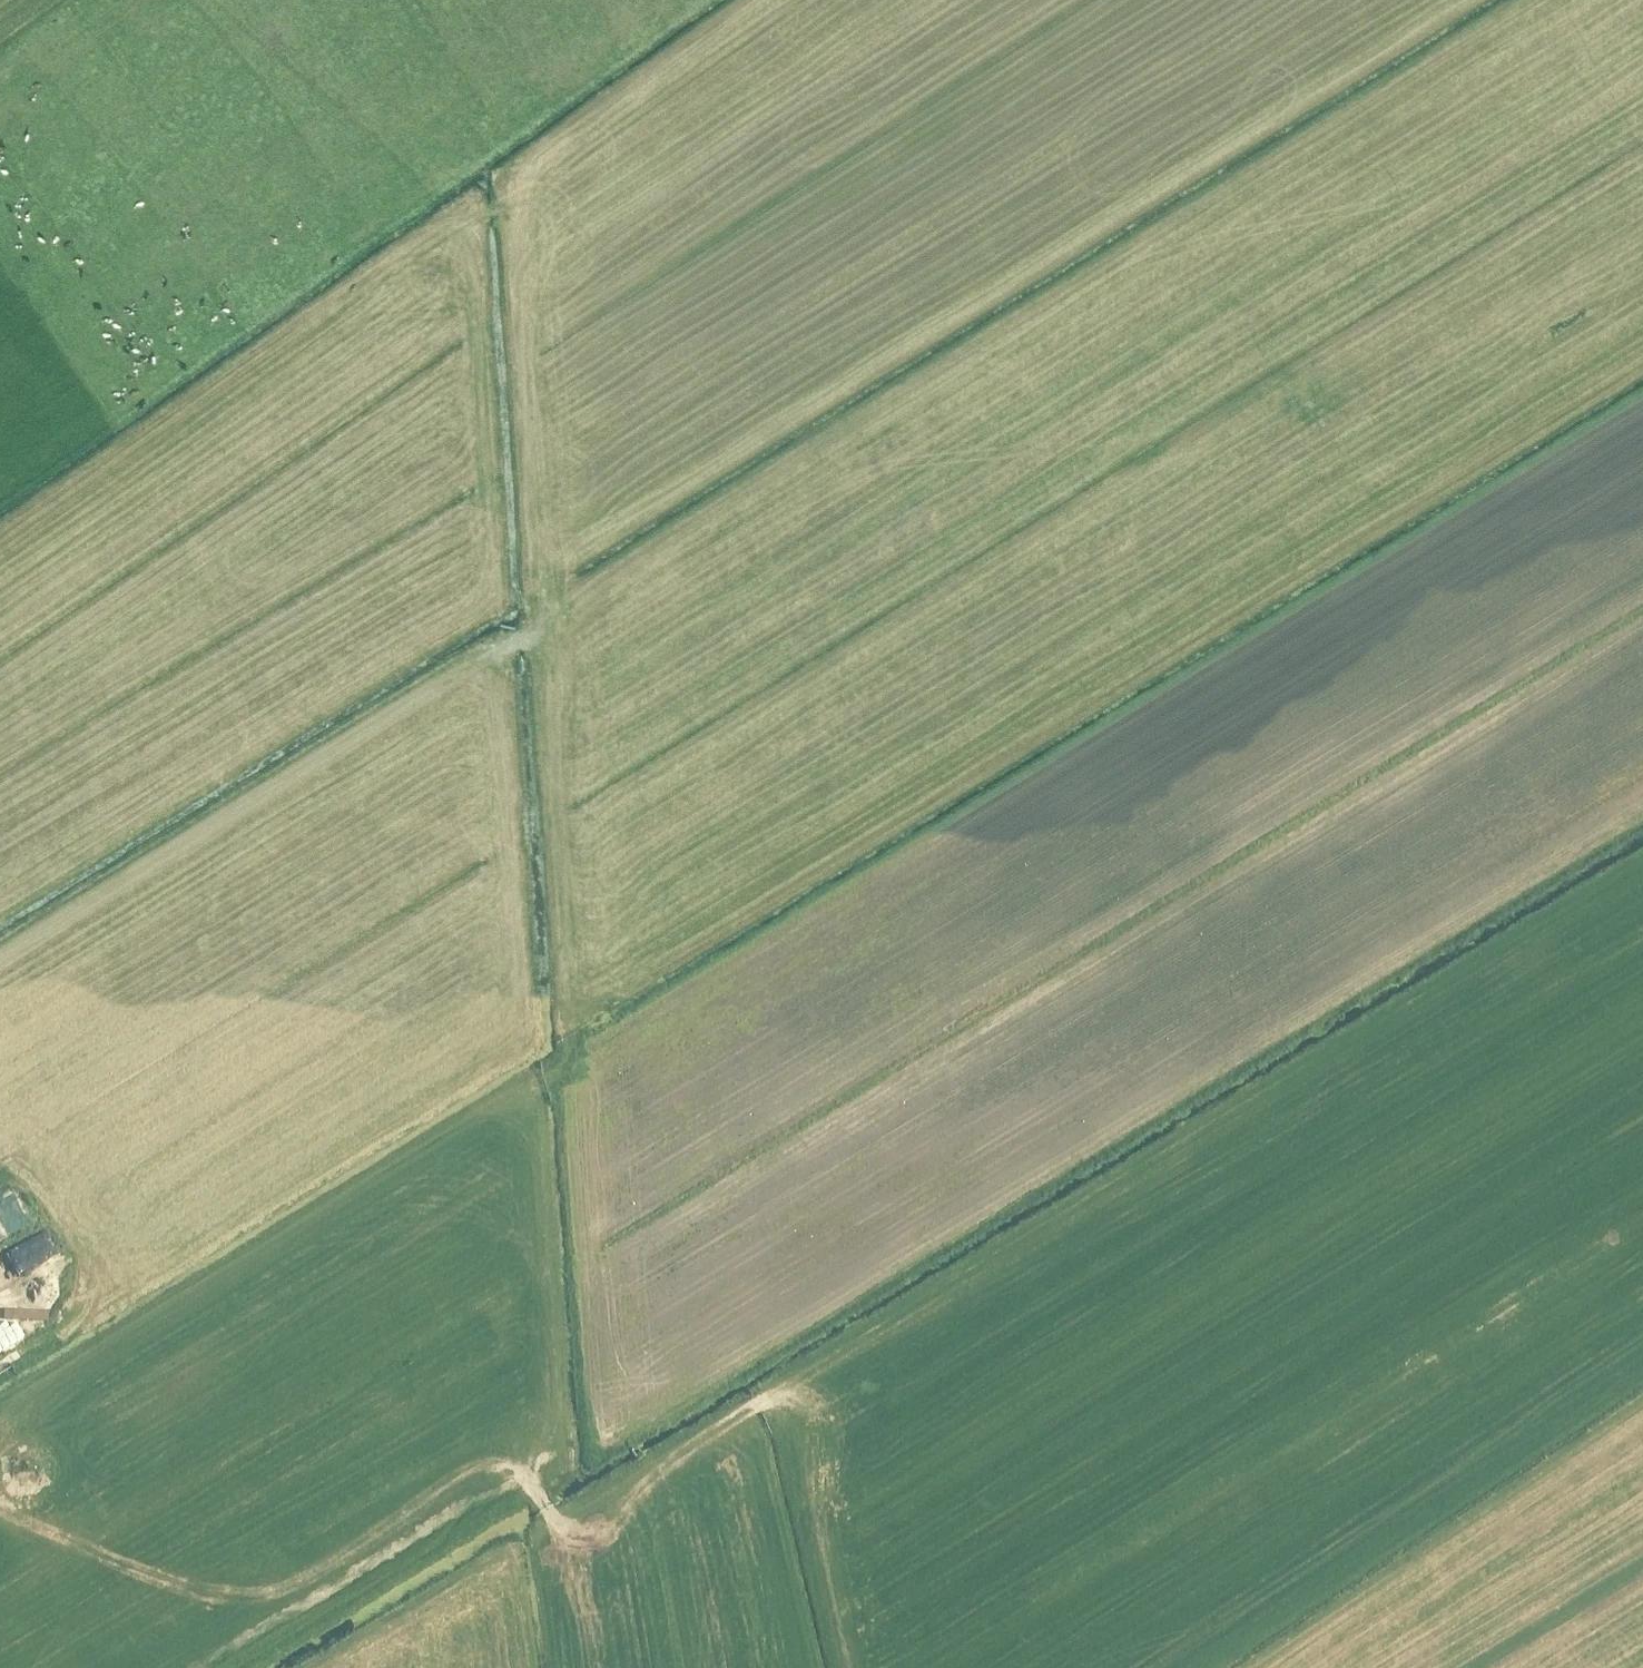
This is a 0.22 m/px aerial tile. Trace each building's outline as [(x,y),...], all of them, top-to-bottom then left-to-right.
[(36,1294),(47,1282),(54,1289),(64,1279),(8,1225),(0,1233),(0,1270),(5,1275),(10,1269),(36,1294)]
